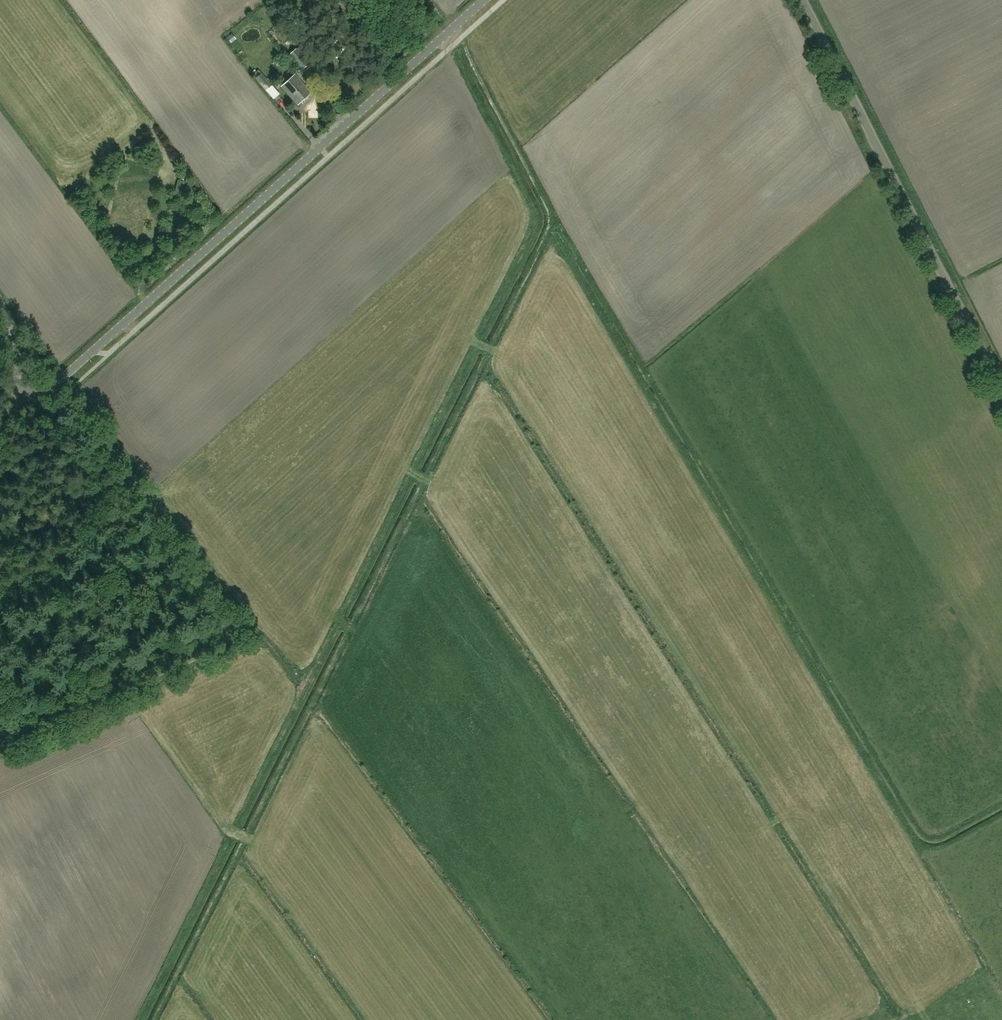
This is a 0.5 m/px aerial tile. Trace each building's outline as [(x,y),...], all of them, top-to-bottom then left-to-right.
[(303,69),(310,63),(296,48),(289,54),(303,69)] [(262,73),(256,78),(266,91),(273,85),(262,73)] [(298,105),(311,93),(295,75),(281,87),(298,105)] [(269,89),(276,97),(281,92),(273,85),(269,89)]
